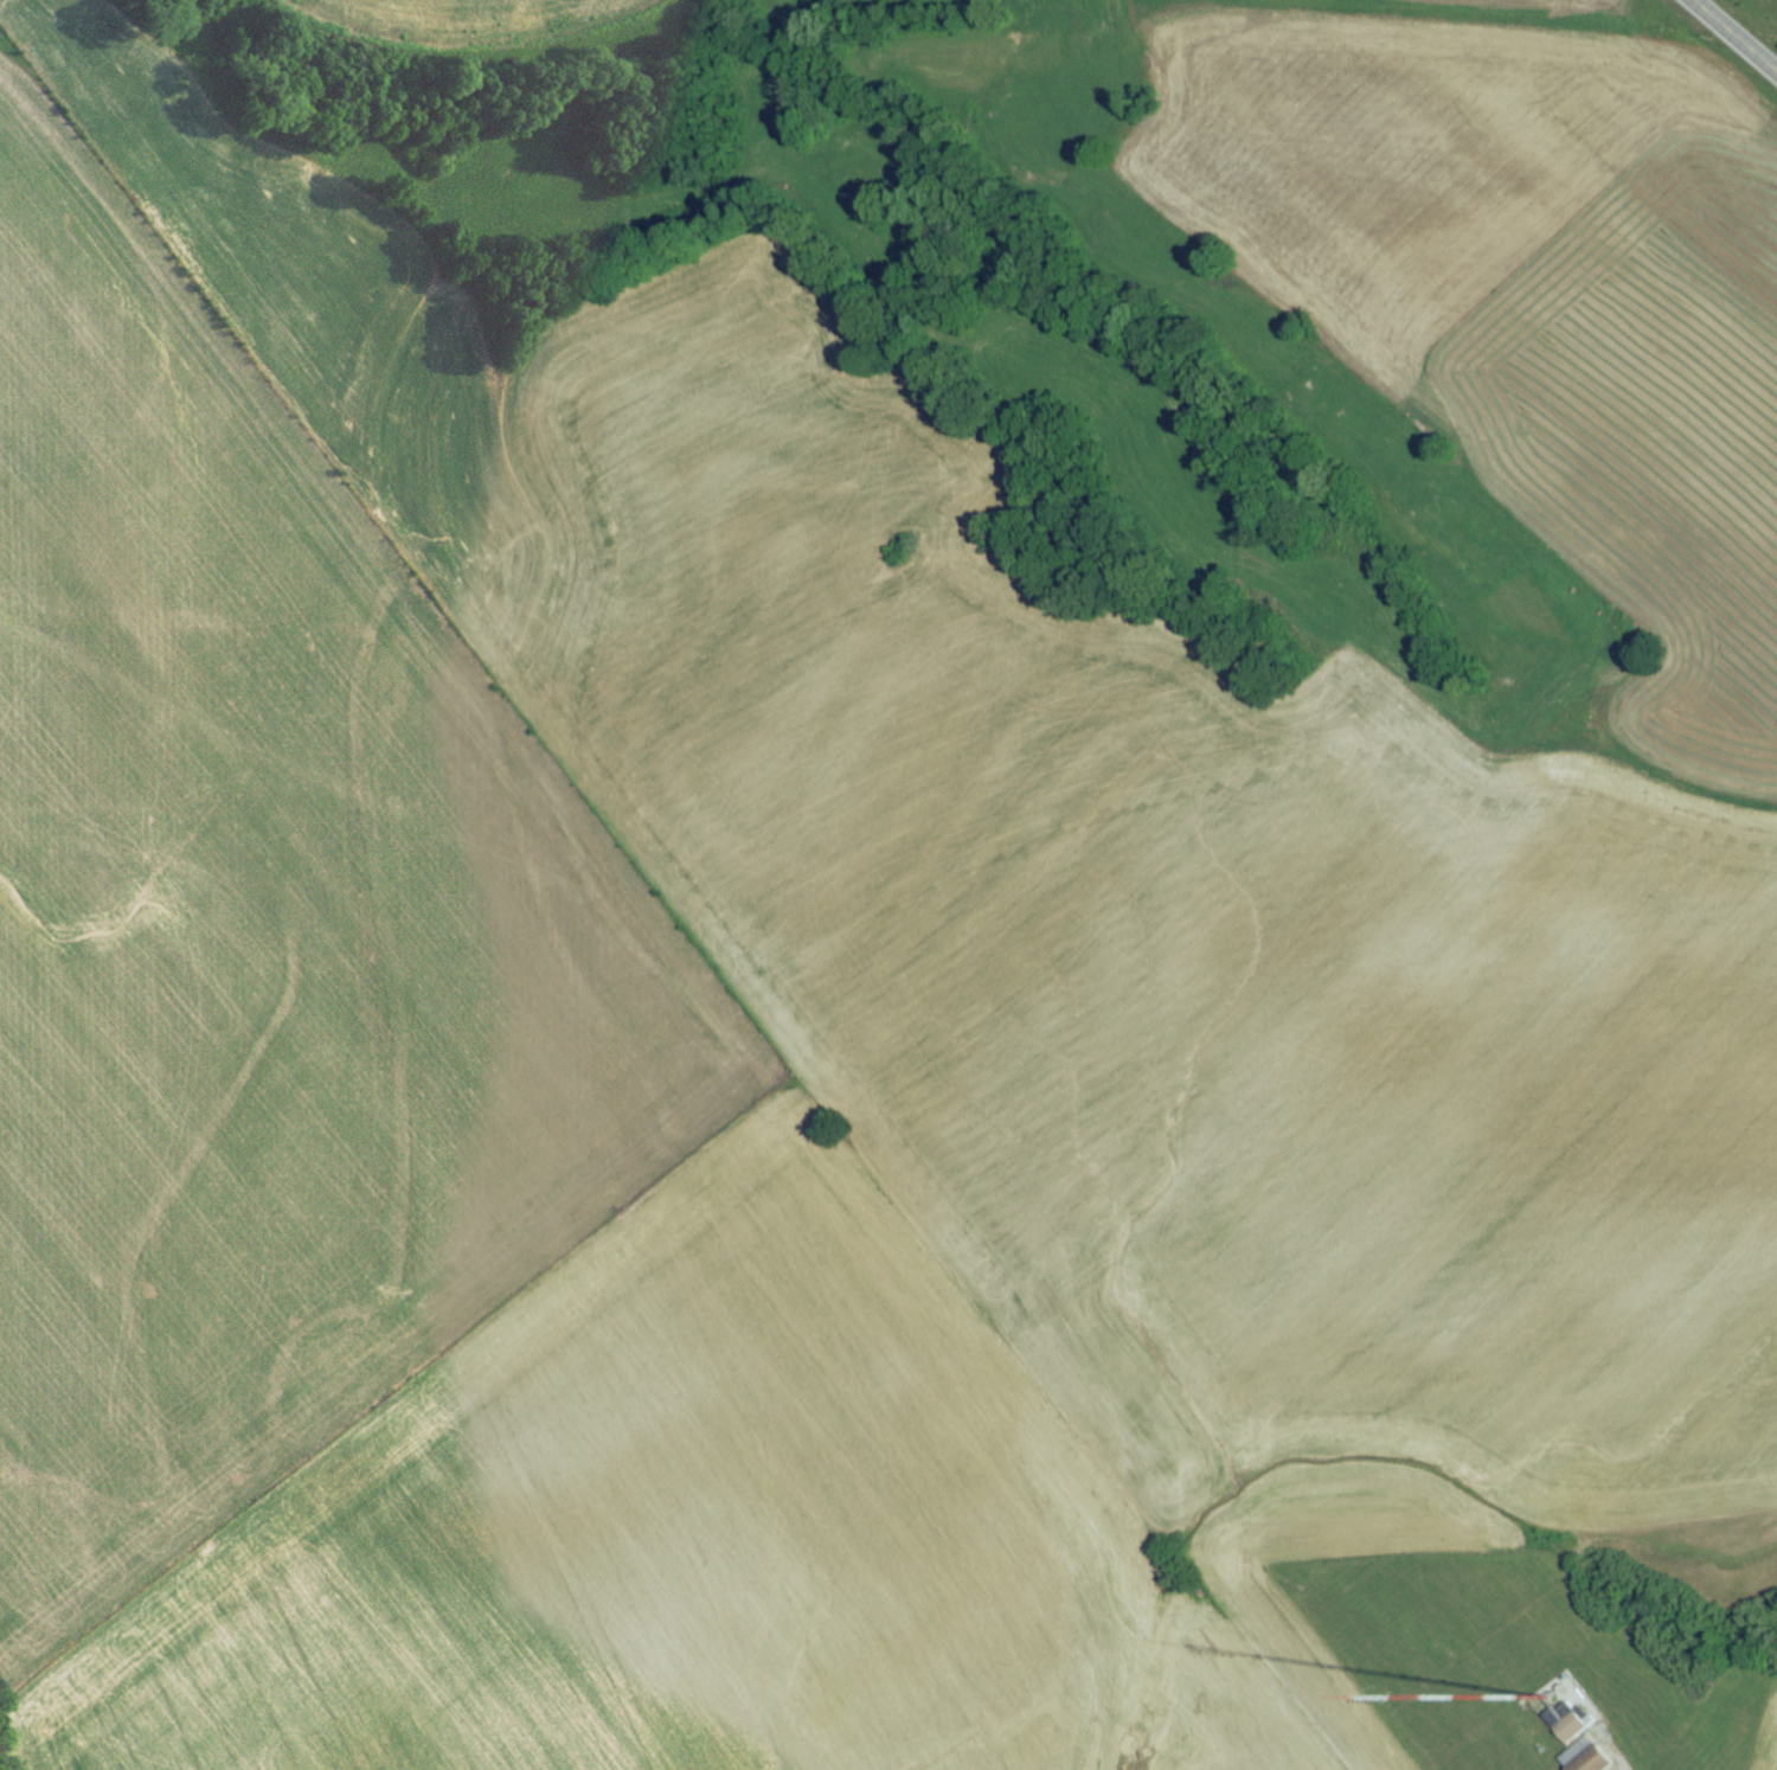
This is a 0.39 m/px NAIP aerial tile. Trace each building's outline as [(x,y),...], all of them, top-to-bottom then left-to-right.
[(1565,1752),(1587,1734),(1573,1717),(1551,1736),(1565,1752)] [(1592,1749),(1568,1769),(1611,1769),(1592,1749)]
